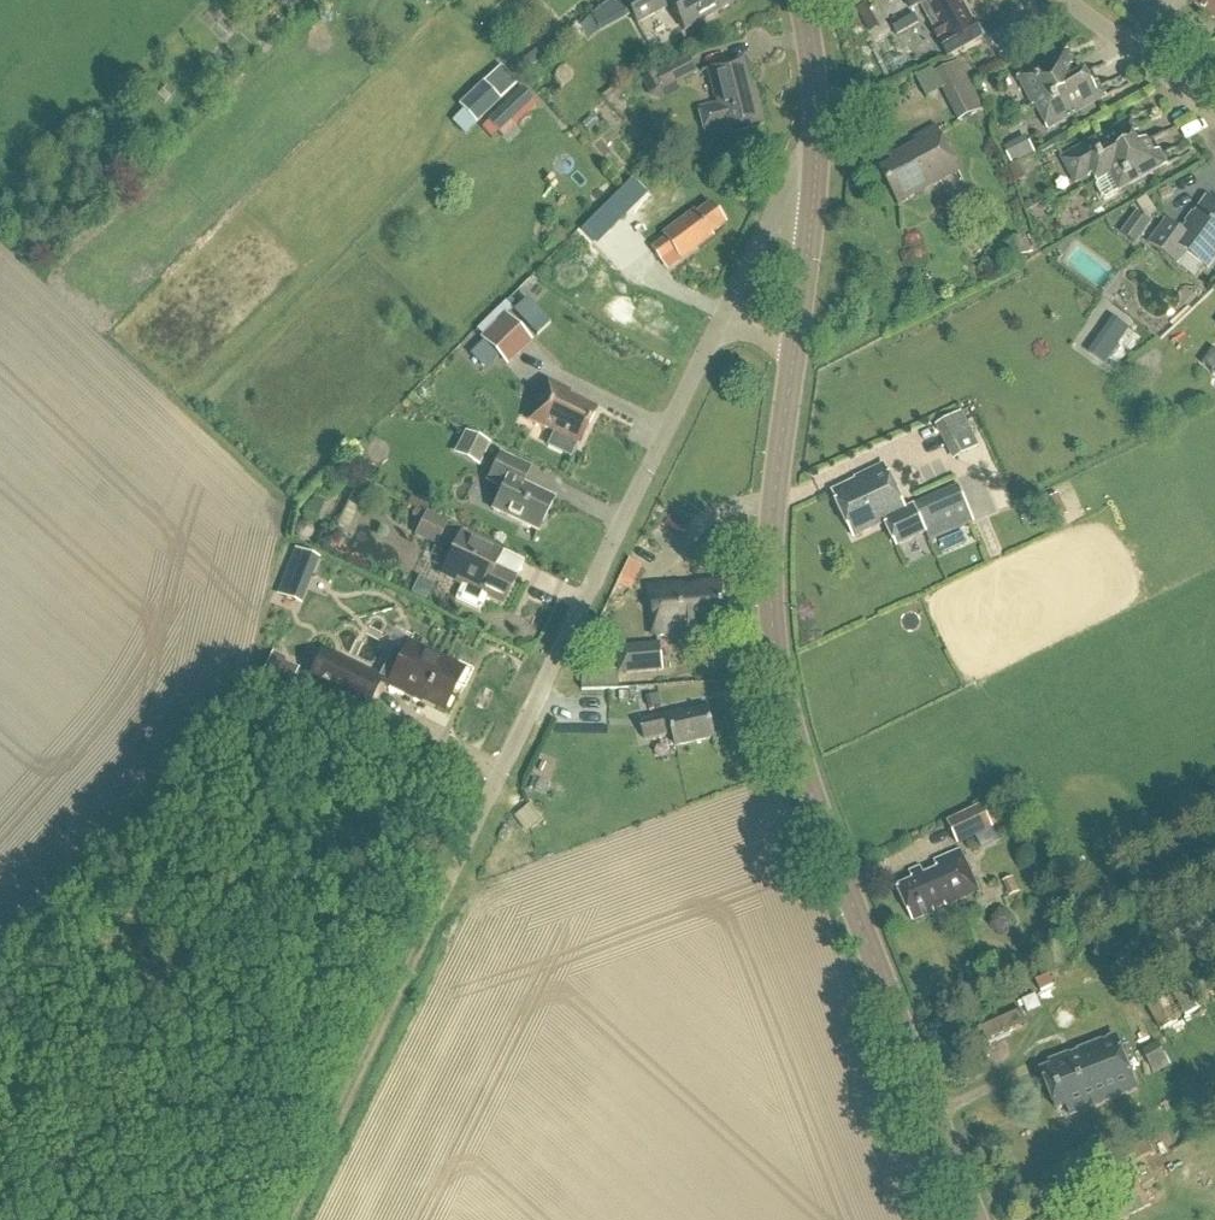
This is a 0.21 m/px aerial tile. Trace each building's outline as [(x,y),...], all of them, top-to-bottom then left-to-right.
[(602,33),(627,19),(617,0),(612,0),(600,7),(600,8),(591,14),(602,33)] [(684,33),(733,6),(729,0),(626,0),(622,2),(637,27),(670,8),(684,33)] [(910,0),(907,2),(912,11),(920,7),(929,22),(936,18),(942,28),(934,32),(949,58),(982,40),(960,0),(910,0)] [(1214,22),(1214,0),(1194,0),(1191,4),(1214,22)] [(862,24),(873,17),(866,6),(855,12),(862,24)] [(1042,34),(1033,17),(996,37),(1006,54),(1042,34)] [(534,50),(514,68),(522,77),(542,58),(534,50)] [(1033,107),(1087,78),(1087,77),(1077,82),(1064,58),(1019,82),(1033,107)] [(647,103),(659,105),(674,99),(671,89),(692,78),(684,62),(637,85),(647,103)] [(934,73),(957,123),(981,112),(958,62),(934,73)] [(719,129),(721,138),(763,127),(754,89),(747,91),(741,63),(708,71),(716,103),(696,108),(703,133),(719,129)] [(453,108),(471,127),(513,88),(495,68),(453,108)] [(1036,107),(1049,131),(1101,103),(1087,78),(1033,107),(1034,108),(1036,107)] [(498,117),(512,134),(548,103),(534,87),(498,117)] [(1206,112),(1186,125),(1194,138),(1214,125),(1206,112)] [(1098,185),(1110,178),(1105,170),(1149,146),(1148,145),(1140,150),(1125,122),(1057,159),(1070,184),(1087,175),(1089,180),(1094,177),(1098,185)] [(938,130),(916,141),(918,146),(892,160),(895,165),(882,172),(899,205),(960,173),(938,130)] [(1162,171),(1149,146),(1105,170),(1110,178),(1098,185),(1097,189),(1103,200),(1107,201),(1118,195),(1162,171)] [(1031,181),(1023,166),(1012,172),(1020,187),(1031,181)] [(632,182),(608,206),(621,219),(646,196),(632,182)] [(1184,235),(1168,223),(1151,247),(1178,267),(1187,255),(1208,271),(1214,262),(1214,206),(1209,201),(1184,235)] [(710,206),(696,216),(694,213),(662,237),(664,241),(650,251),(660,264),(674,254),(680,262),(713,239),(711,237),(725,226),(710,206)] [(1124,235),(1138,247),(1155,225),(1140,214),(1124,235)] [(1021,236),(1004,243),(1011,262),(1029,255),(1021,236)] [(503,318),(480,343),(507,369),(531,344),(503,318)] [(1114,321),(1104,336),(1119,346),(1129,331),(1114,321)] [(548,449),(570,459),(576,446),(579,448),(596,413),(567,399),(569,394),(546,383),(527,423),(554,436),(548,449)] [(934,426),(946,449),(973,435),(961,412),(934,426)] [(459,454),(483,466),(494,444),(470,432),(459,454)] [(503,491),(492,513),(537,534),(553,501),(522,486),(529,471),(500,457),(487,484),(503,491)] [(857,482),(834,494),(856,540),(888,525),(899,548),(926,536),(930,544),(975,524),(960,489),(906,512),(885,467),(857,481),(857,482)] [(415,539),(436,550),(448,527),(426,516),(415,539)] [(502,608),(515,581),(494,571),(501,555),(460,535),(440,578),(461,588),(455,601),(480,613),(486,600),(502,608)] [(650,590),(654,637),(684,635),(683,629),(726,625),(723,584),(650,590)] [(662,646),(618,650),(620,676),(664,672),(662,646)] [(394,652),(380,680),(381,681),(390,685),(389,688),(413,699),(414,697),(444,712),(463,673),(409,647),(404,657),(394,652)] [(381,681),(380,680),(323,652),(306,686),(365,715),(381,681)] [(273,656),(262,678),(282,688),(292,669),(283,665),(285,662),(273,656)] [(646,742),(674,736),(677,749),(717,740),(710,710),(683,716),(682,713),(642,722),(646,742)] [(982,805),(945,822),(957,846),(993,828),(992,825),(1001,821),(993,806),(985,810),(982,805)] [(920,866),(907,872),(913,883),(898,890),(914,924),(980,894),(960,849),(933,861),(936,870),(924,876),(920,866)] [(1184,986),(1147,1008),(1161,1032),(1198,1011),(1184,986)] [(1042,1073),(1057,1113),(1067,1109),(1071,1118),(1137,1092),(1116,1039),(1109,1042),(1110,1045),(1105,1047),(1104,1043),(1078,1054),(1079,1057),(1072,1060),(1070,1057),(1051,1064),(1053,1069),(1042,1073)] [(1169,1068),(1159,1046),(1143,1053),(1143,1054),(1144,1054),(1153,1075),(1169,1068)] [(1152,1156),(1146,1144),(1124,1155),(1130,1167),(1152,1156)]
